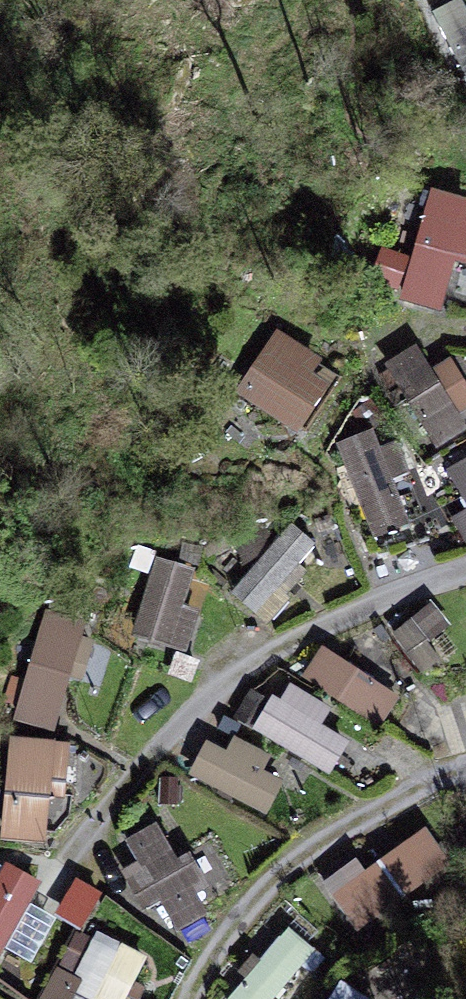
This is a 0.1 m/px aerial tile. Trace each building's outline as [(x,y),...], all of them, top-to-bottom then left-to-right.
[(439,22),(465,79),(465,10),(439,22)] [(384,247),(374,296),(447,310),(456,263),(465,265),(465,200),(427,193),(415,253),(384,247)] [(465,418),(465,390),(428,336),(383,367),(434,440),(465,418)] [(269,354),(244,394),(307,432),(333,393),(302,375),(312,358),(289,343),(279,360),(269,354)] [(390,427),(341,441),(369,535),(418,520),(390,427)] [(465,518),(465,463),(449,468),(465,518)] [(267,618),(324,545),(292,520),(234,592),(267,618)] [(157,559),(131,633),(189,653),(215,579),(157,559)] [(397,632),(422,668),(457,643),(432,608),(397,632)] [(64,731),(84,620),(38,612),(18,722),(64,731)] [(388,721),(404,687),(319,649),(303,682),(388,721)] [(281,687),(257,730),(340,775),(363,731),(281,687)] [(69,743),(18,733),(0,820),(0,837),(48,846),(69,743)] [(210,733),(189,778),(271,816),(292,771),(210,733)] [(197,885),(226,874),(215,845),(178,859),(164,822),(126,836),(162,929),(207,912),(197,885)] [(428,825),(327,885),(350,923),(451,863),(428,825)] [(1,960),(45,883),(0,858),(0,959),(1,960)] [(61,919),(90,927),(101,890),(73,881),(61,919)] [(150,958),(80,923),(42,998),(76,998),(79,993),(92,998),(129,998),(150,958)] [(230,998),(280,998),(319,947),(288,923),(230,998)] [(323,998),(400,998),(407,985),(346,954),(323,998)]
